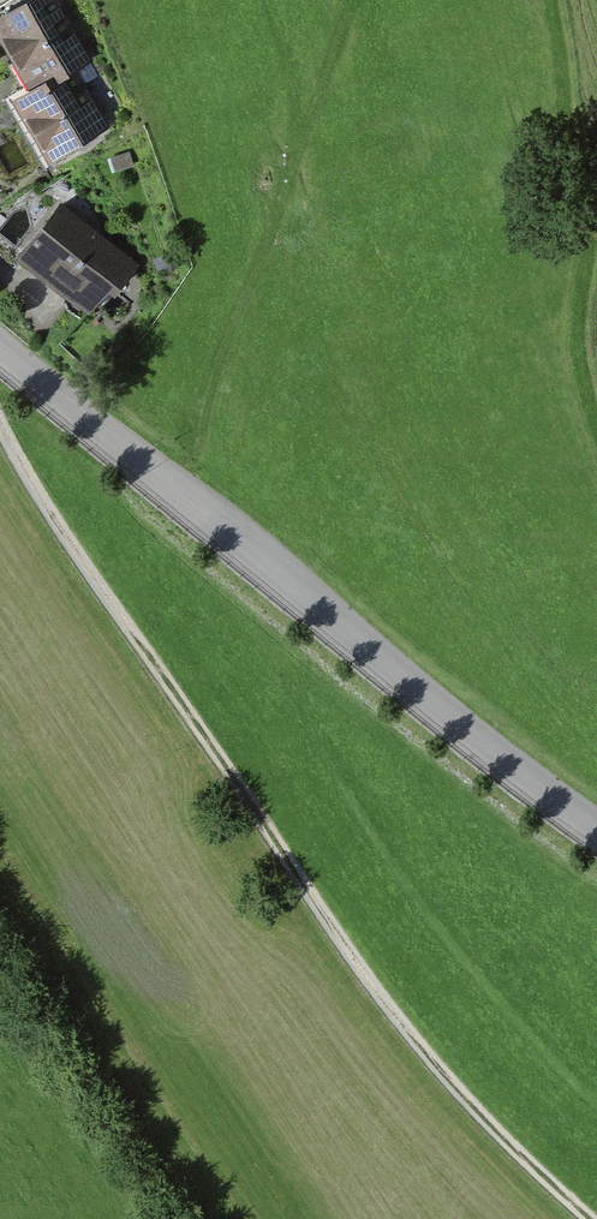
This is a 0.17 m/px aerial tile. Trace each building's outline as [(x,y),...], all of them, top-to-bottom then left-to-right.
[(60,0),(43,0),(0,24),(0,27),(39,89),(22,99),(60,164),(116,130),(81,74),(101,60),(60,0)] [(145,263),(65,198),(21,250),(99,315),(145,263)]
